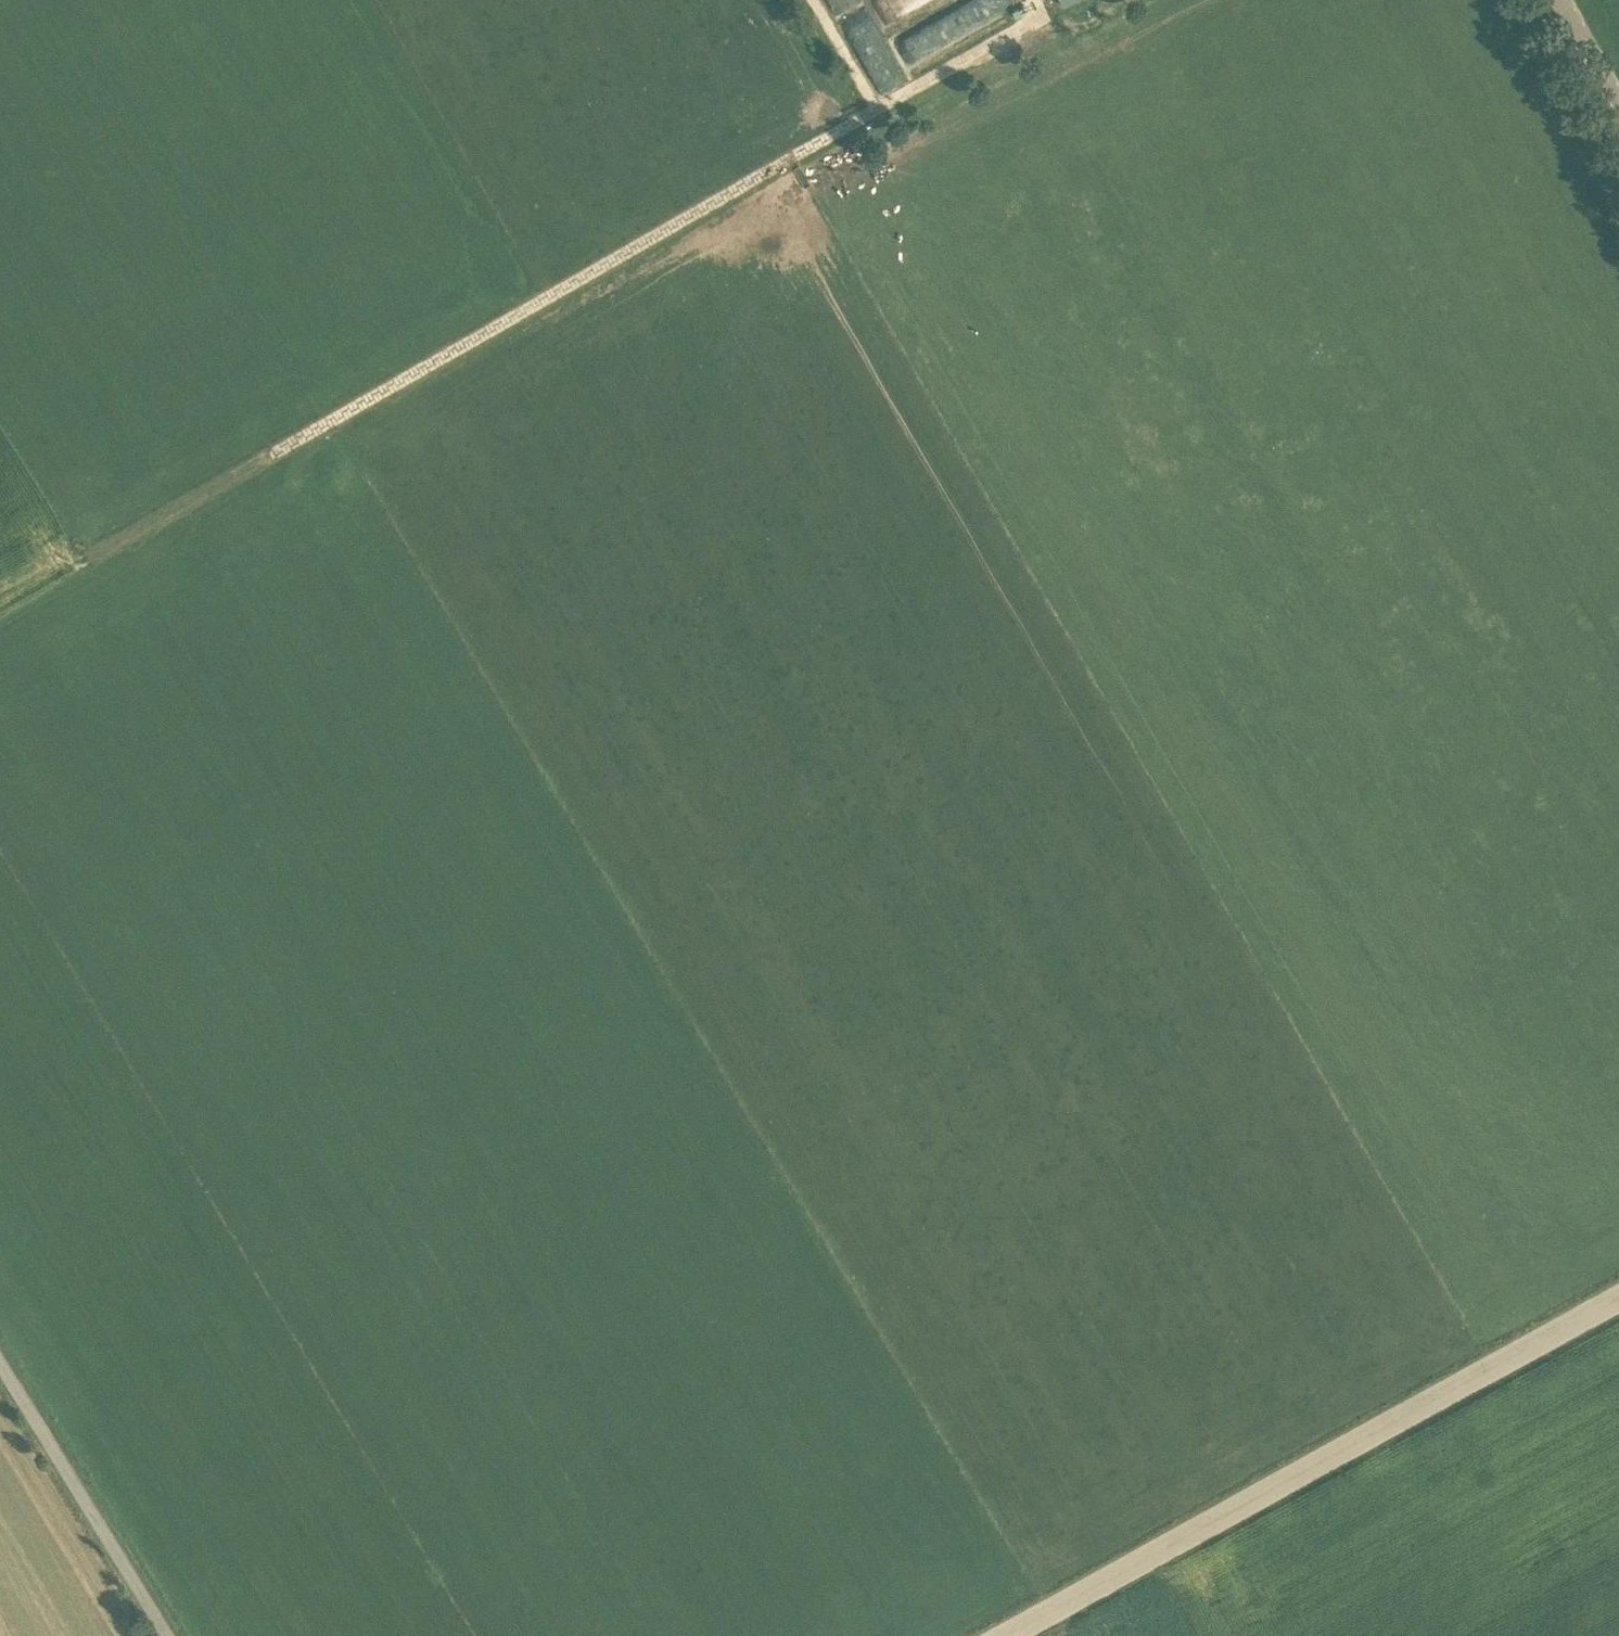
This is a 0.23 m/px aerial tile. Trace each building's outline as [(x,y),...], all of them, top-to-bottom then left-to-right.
[(1010,10),(1005,0),(970,0),(897,34),(908,57),(1010,10)]
